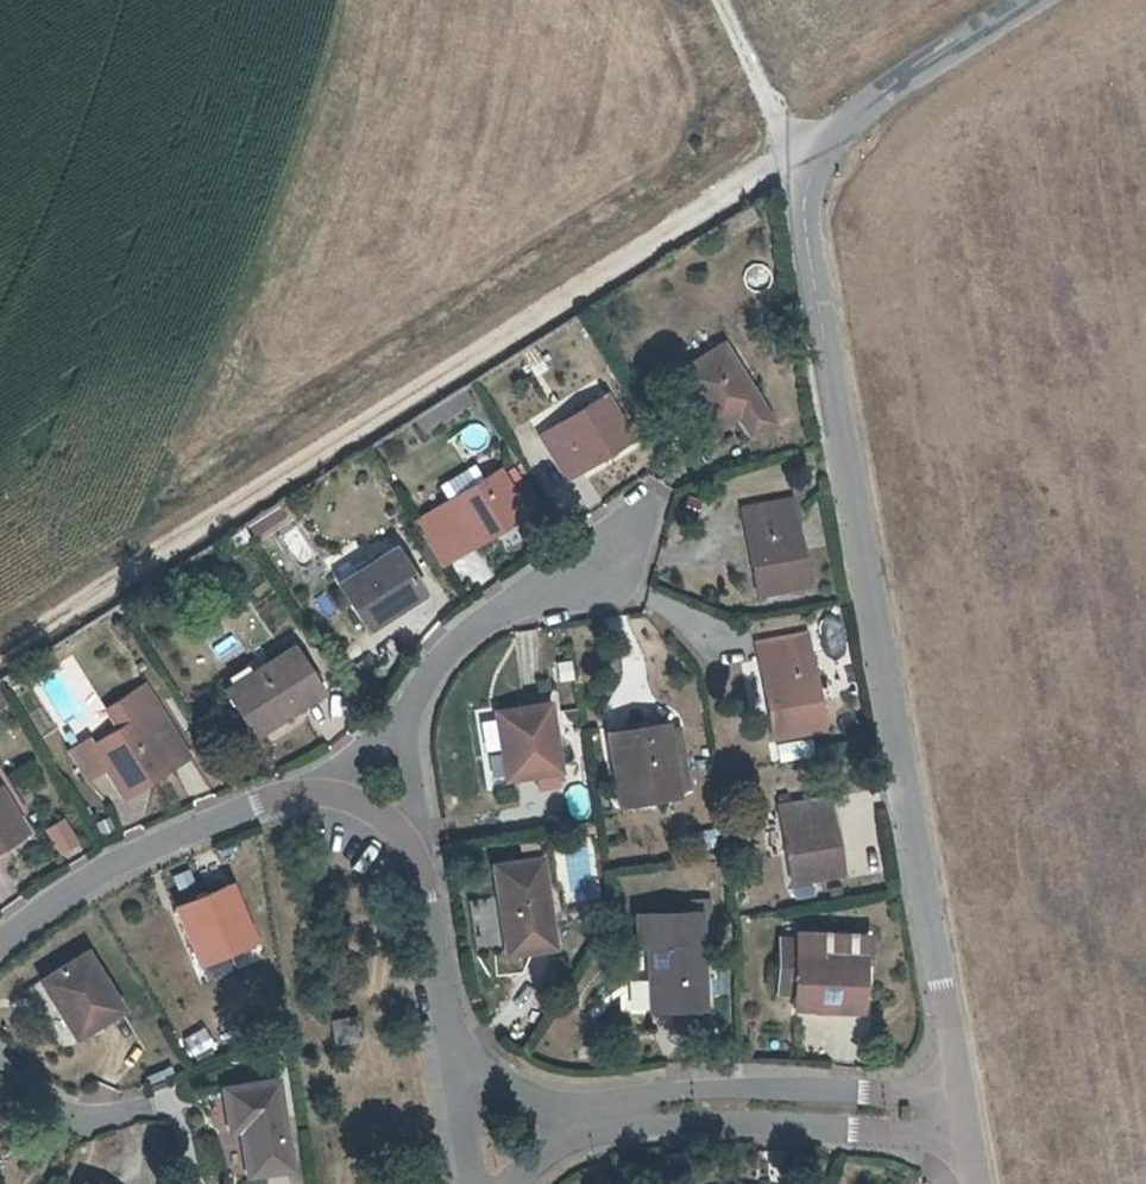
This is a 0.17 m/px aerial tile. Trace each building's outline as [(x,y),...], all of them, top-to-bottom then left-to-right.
[(728,345),(685,375),(721,431),(744,416),(757,436),(778,423),(728,345)] [(574,480),(637,438),(609,395),(547,435),(574,480)] [(480,466),(449,485),(457,500),(442,509),(470,552),(533,514),(505,470),(490,480),(480,466)] [(764,590),(812,582),(799,497),(751,505),(764,590)] [(249,521),(256,535),(291,517),(283,503),(249,521)] [(470,552),(442,509),(421,523),(448,566),(470,552)] [(368,627),(425,590),(394,547),(340,583),(368,627)] [(779,737),(826,728),(808,631),(762,640),(779,737)] [(263,735),(329,693),(299,648),(233,689),(263,735)] [(148,682),(112,706),(126,728),(161,705),(148,682)] [(509,780),(560,772),(549,704),(499,712),(509,780)] [(195,756),(161,705),(126,728),(101,744),(95,734),(77,746),(97,778),(114,768),(133,796),(195,756)] [(687,729),(670,732),(668,722),(614,733),(623,780),(677,769),(676,766),(691,762),(687,729)] [(781,738),(781,752),(817,751),(816,737),(781,738)] [(35,829),(8,786),(0,791),(0,849),(35,829)] [(801,879),(846,871),(829,794),(786,803),(801,879)] [(784,831),(767,834),(772,861),(789,858),(784,831)] [(512,951),(555,946),(542,859),(499,866),(512,951)] [(211,965),(261,941),(235,887),(185,912),(211,965)] [(710,1006),(704,911),(643,914),(644,943),(650,943),(654,1009),(710,1006)] [(791,930),(789,988),(802,989),(803,948),(805,930),(791,930)] [(803,948),(802,989),(801,1002),(820,1003),(863,1004),(865,1004),(867,972),(874,973),(876,932),(825,930),(805,930),(803,948)] [(89,1033),(131,1003),(95,950),(52,977),(89,1033)] [(820,1012),(863,1013),(863,1004),(820,1003),(820,1012)] [(344,1052),(371,1047),(367,1017),(338,1021),(344,1052)] [(290,1084),(236,1092),(241,1133),(252,1131),(258,1174),(303,1167),(290,1084)]
